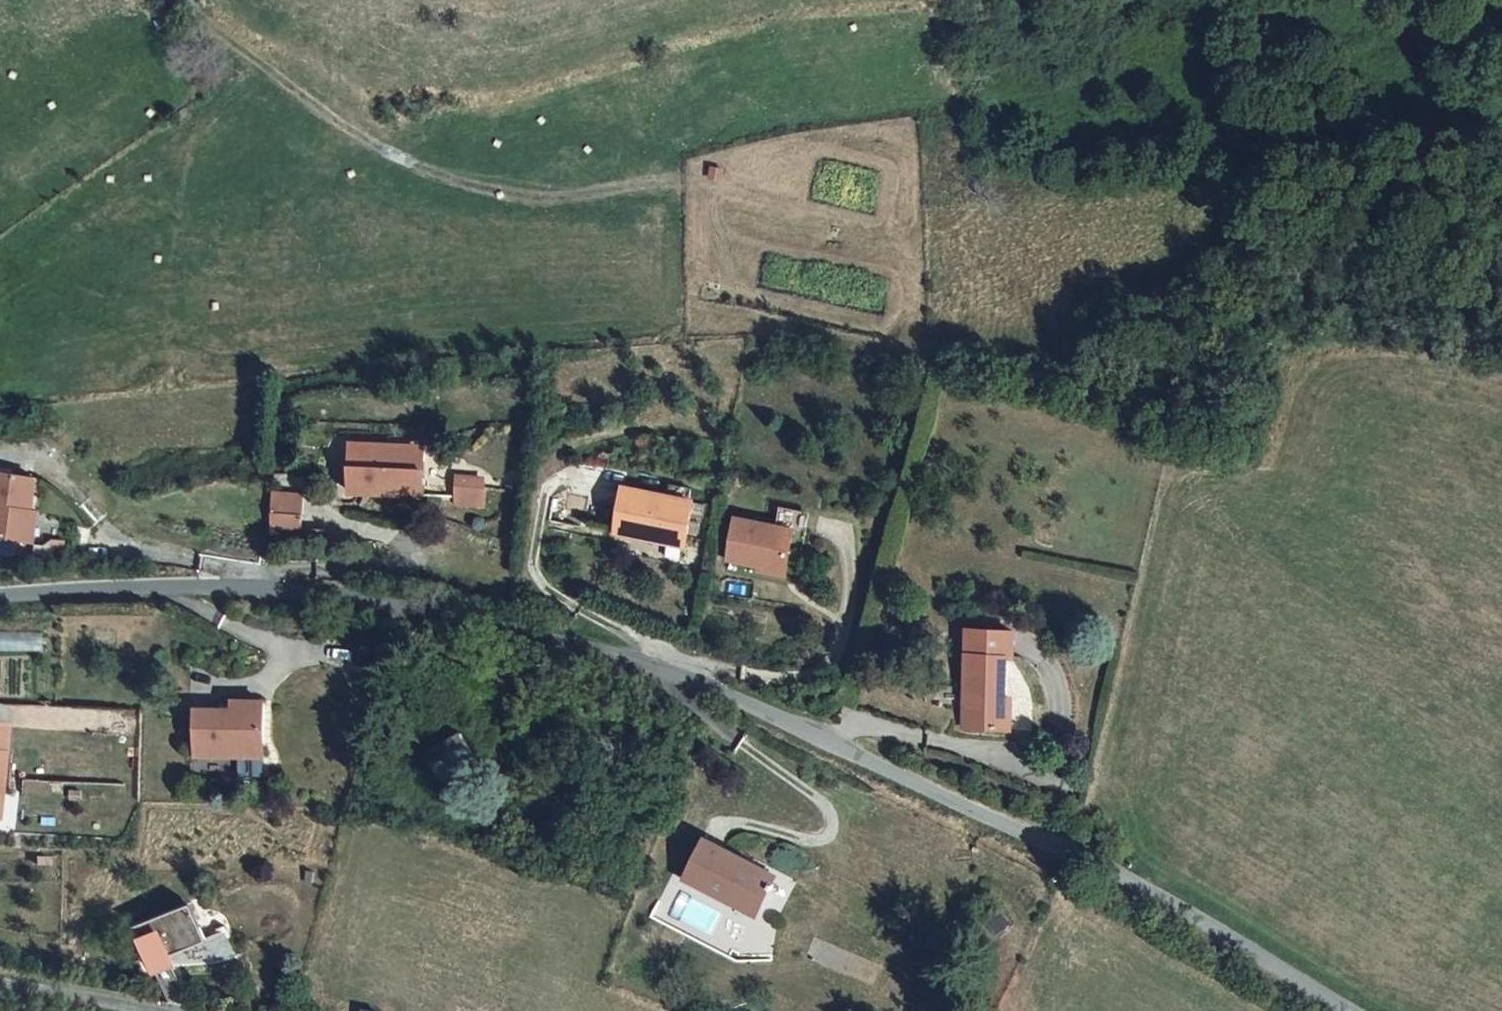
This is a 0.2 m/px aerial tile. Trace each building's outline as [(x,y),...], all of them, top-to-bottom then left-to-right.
[(353,445),(353,482),(365,482),(365,494),(426,495),(426,452),(396,452),(396,445),(353,445)] [(635,473),(620,528),(688,546),(699,503),(698,503),(675,496),(678,484),(635,473)] [(26,545),(31,514),(36,482),(0,476),(0,541),(26,545)] [(458,479),(458,495),(476,495),(476,479),(458,479)] [(365,482),(353,482),(353,494),(365,494),(365,482)] [(701,491),(678,484),(675,496),(698,503),(701,491)] [(273,498),(270,539),(299,542),(302,500),(273,498)] [(31,514),(26,545),(33,546),(37,515),(31,514)] [(741,522),(730,563),(788,579),(799,538),(741,522)] [(1015,623),(969,622),(965,721),(1011,722),(1012,690),(997,690),(998,671),(1006,671),(1007,649),(1014,649),(1015,623)] [(236,707),(236,712),(266,712),(266,698),(236,697),(236,707)] [(198,706),(198,752),(266,753),(266,712),(236,712),(236,707),(198,706)] [(415,752),(429,771),(455,751),(441,733),(415,752)] [(738,888),(767,901),(780,871),(745,858),(747,850),(707,835),(688,879),(734,899),(738,888)] [(151,972),(180,965),(176,949),(207,941),(198,903),(138,918),(151,972)]
